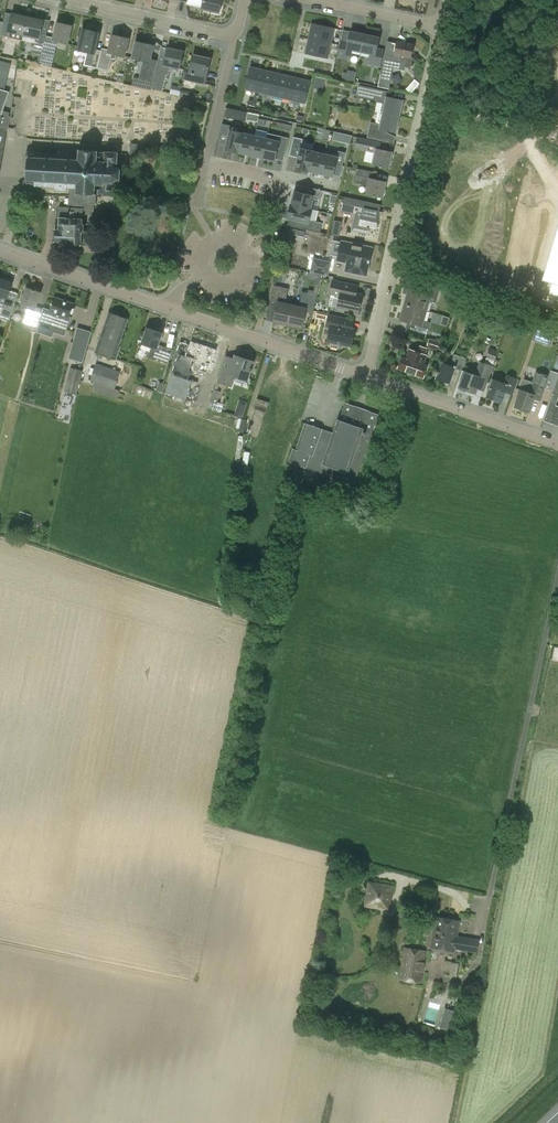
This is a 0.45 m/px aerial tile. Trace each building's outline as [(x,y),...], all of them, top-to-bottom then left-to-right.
[(204,0),(202,10),(218,14),(222,0),(203,0),(204,0)] [(28,17),(12,13),(6,12),(3,22),(0,35),(1,35),(22,40),(24,35),(28,17)] [(24,35),(36,38),(32,52),(35,52),(33,62),(40,64),(46,36),(47,32),(41,31),(43,20),(28,17),(24,35)] [(55,53),(57,41),(68,44),(72,26),(57,23),(54,37),(46,36),(40,64),(45,65),(48,52),(55,53)] [(313,29),(311,39),(329,43),(330,35),(333,36),(335,28),(312,23),(311,29),(313,29)] [(101,51),(95,49),(98,33),(83,29),(78,50),(87,52),(84,65),(97,68),(101,51)] [(350,60),(352,54),(360,55),(364,34),(350,31),(348,42),(340,40),(337,57),(350,60)] [(384,50),(377,48),(379,38),(364,34),(360,55),(368,57),(367,64),(381,67),(384,50)] [(102,48),(101,51),(97,68),(108,70),(112,53),(125,56),(129,39),(112,35),(109,50),(102,48)] [(329,43),(311,39),(309,38),(308,44),(310,44),(308,54),(305,54),(307,54),(324,58),(328,59),(328,58),(325,58),(327,50),(330,51),(331,43),(329,43)] [(157,59),(150,58),(153,45),(136,41),(133,57),(143,60),(139,79),(146,81),(145,87),(151,89),(157,59)] [(397,42),(394,54),(385,52),(378,86),(389,89),(393,68),(405,70),(405,66),(409,67),(413,45),(397,42)] [(168,74),(170,66),(179,68),(183,51),(167,47),(165,61),(158,59),(152,89),(162,91),(166,74),(168,74)] [(187,68),(184,79),(192,81),(205,84),(210,59),(193,55),(190,69),(187,68)] [(7,80),(11,63),(0,60),(0,78),(7,80)] [(260,90),(264,73),(265,70),(260,69),(259,72),(249,69),(250,67),(249,67),(244,89),(245,87),(252,88),(252,91),(259,93),(260,90)] [(342,79),(354,81),(356,71),(347,70),(347,72),(343,72),(342,79)] [(275,94),(279,77),(280,74),(275,73),(274,75),(264,73),(260,90),(267,92),(267,95),(274,97),(275,94)] [(291,98),(295,81),(296,78),(290,77),(289,79),(279,77),(275,94),(285,97),(284,99),(290,100),(291,98)] [(305,83),(295,81),(291,98),(298,100),(297,102),(305,104),(311,82),(306,80),(305,83)] [(356,97),(384,103),(382,113),(400,117),(403,100),(386,97),(387,91),(359,85),(356,97)] [(8,113),(3,111),(9,91),(0,88),(0,167),(8,113)] [(230,110),(228,119),(244,123),(246,114),(230,110)] [(382,113),(380,124),(370,122),(367,137),(381,140),(383,130),(396,133),(400,117),(382,113)] [(225,150),(238,152),(242,133),(230,130),(225,150)] [(334,132),(333,140),(350,144),(352,136),(334,132)] [(242,133),(238,152),(250,155),(254,135),(242,133)] [(267,138),(262,158),(275,161),(275,159),(278,150),(286,151),(289,138),(268,133),(266,138),(267,138)] [(267,138),(266,138),(254,135),(250,155),(262,158),(267,138)] [(308,172),(312,150),(301,148),(303,139),(293,137),(289,156),(298,158),(295,169),(308,172)] [(354,148),(375,152),(372,164),(388,168),(392,152),(380,149),(381,142),(357,137),(354,148)] [(34,150),(34,152),(27,151),(25,153),(25,156),(27,158),(26,179),(23,181),(23,183),(26,185),(32,186),(32,187),(34,187),(34,186),(44,186),(44,188),(45,188),(45,187),(55,187),(55,190),(66,191),(66,188),(69,188),(68,203),(96,204),(97,193),(102,193),(102,195),(115,196),(116,185),(113,185),(113,182),(119,179),(121,180),(121,179),(120,178),(120,170),(122,170),(121,169),(120,170),(117,167),(118,152),(105,151),(105,152),(97,152),(99,151),(98,150),(96,151),(80,150),(79,149),(78,149),(79,151),(79,155),(69,154),(69,151),(57,150),(57,153),(47,153),(47,151),(46,151),(46,153),(36,152),(36,150),(34,150)] [(320,174),(325,151),(324,154),(313,151),(313,150),(312,150),(308,172),(308,171),(320,174)] [(325,151),(320,174),(333,177),(333,175),(335,165),(342,166),(345,152),(338,151),(337,154),(325,151)] [(354,182),(368,185),(366,194),(382,198),(386,182),(373,179),(374,172),(350,166),(349,171),(356,172),(354,182)] [(290,204),(312,209),(311,208),(314,196),(320,197),(322,190),(304,186),(302,192),(296,191),(294,190),(291,204),(290,204)] [(355,214),(355,217),(352,230),(367,233),(368,227),(376,229),(379,212),(372,210),(374,204),(344,197),(341,211),(355,214)] [(309,220),(312,209),(290,204),(287,218),(289,219),(296,220),(295,227),(320,232),(322,223),(313,221),(312,223),(309,223),(309,220)] [(60,207),(59,218),(59,225),(56,224),(55,241),(70,242),(70,245),(87,246),(88,232),(84,232),(84,224),(82,224),(83,208),(60,207)] [(334,220),(331,234),(339,236),(342,222),(334,220)] [(542,279),(553,282),(550,293),(557,295),(557,225),(542,279)] [(341,242),(337,260),(348,263),(346,270),(365,274),(367,262),(368,263),(369,260),(368,260),(371,248),(341,242)] [(310,271),(328,275),(331,262),(313,258),(310,271)] [(4,308),(6,301),(12,283),(0,279),(0,307),(4,308)] [(338,307),(358,312),(362,295),(356,293),(358,286),(333,280),(330,294),(335,295),(335,297),(340,299),(338,307)] [(418,284),(416,291),(409,289),(405,305),(426,311),(429,301),(436,303),(439,290),(418,284)] [(270,303),(277,305),(273,321),(288,325),(292,305),(285,303),(289,289),(274,285),(270,303)] [(42,324),(45,316),(47,310),(36,306),(40,292),(27,288),(21,303),(27,305),(22,322),(25,323),(23,327),(37,331),(40,323),(42,324)] [(302,291),(299,306),(292,305),(288,325),(302,328),(306,311),(313,313),(317,294),(302,291)] [(54,297),(50,311),(47,310),(45,316),(43,323),(56,327),(54,332),(65,335),(71,318),(70,317),(74,304),(54,297)] [(4,308),(2,316),(10,318),(15,303),(6,301),(4,308)] [(430,322),(423,320),(426,311),(405,305),(400,320),(413,323),(411,329),(427,334),(430,322)] [(128,318),(109,312),(96,352),(114,358),(128,318)] [(325,327),(330,328),(328,342),(351,347),(354,329),(353,329),(355,319),(328,314),(325,327)] [(173,349),(158,344),(162,333),(147,327),(142,343),(152,347),(148,357),(169,364),(173,349)] [(426,346),(439,350),(442,342),(429,338),(426,346)] [(207,373),(211,363),(212,364),(217,349),(191,340),(189,345),(180,342),(177,353),(179,354),(166,393),(192,401),(201,371),(207,373)] [(87,344),(74,341),(69,358),(82,361),(87,344)] [(427,366),(424,365),(427,354),(425,354),(427,348),(419,345),(418,350),(409,347),(405,358),(402,357),(398,368),(423,377),(427,366)] [(486,358),(495,361),(499,350),(490,347),(486,358)] [(450,384),(456,369),(461,371),(466,358),(454,354),(450,365),(442,362),(436,379),(450,384)] [(232,387),(235,376),(248,380),(254,361),(235,355),(234,358),(225,355),(217,382),(232,387)] [(480,361),(475,375),(465,372),(459,387),(476,393),(478,388),(485,390),(493,366),(480,361)] [(90,380),(115,389),(121,371),(96,363),(90,380)] [(65,391),(77,394),(83,370),(71,367),(65,391)] [(502,402),(506,392),(512,394),(518,378),(507,374),(504,383),(493,380),(487,397),(502,402)] [(544,421),(557,426),(557,406),(555,415),(553,415),(557,399),(557,380),(544,421)] [(515,407),(530,412),(535,398),(541,401),(546,386),(531,381),(528,392),(521,390),(515,407)] [(214,389),(208,407),(221,411),(223,404),(217,402),(221,391),(214,389)] [(257,398),(254,408),(265,412),(269,402),(257,398)] [(379,415),(345,403),(339,420),(337,419),(330,441),(320,437),(323,429),(305,423),(296,449),(293,448),(288,461),(354,484),(379,415)] [(244,417),(245,409),(236,407),(235,415),(244,417)] [(173,410),(171,417),(189,424),(191,417),(173,410)] [(390,911),(394,885),(368,880),(364,907),(390,911)] [(457,937),(460,921),(437,917),(434,934),(432,948),(455,952),(456,949),(477,952),(479,940),(457,937)] [(399,980),(422,983),(427,950),(404,946),(399,980)] [(447,1007),(441,1027),(450,1029),(456,1010),(447,1007)]
